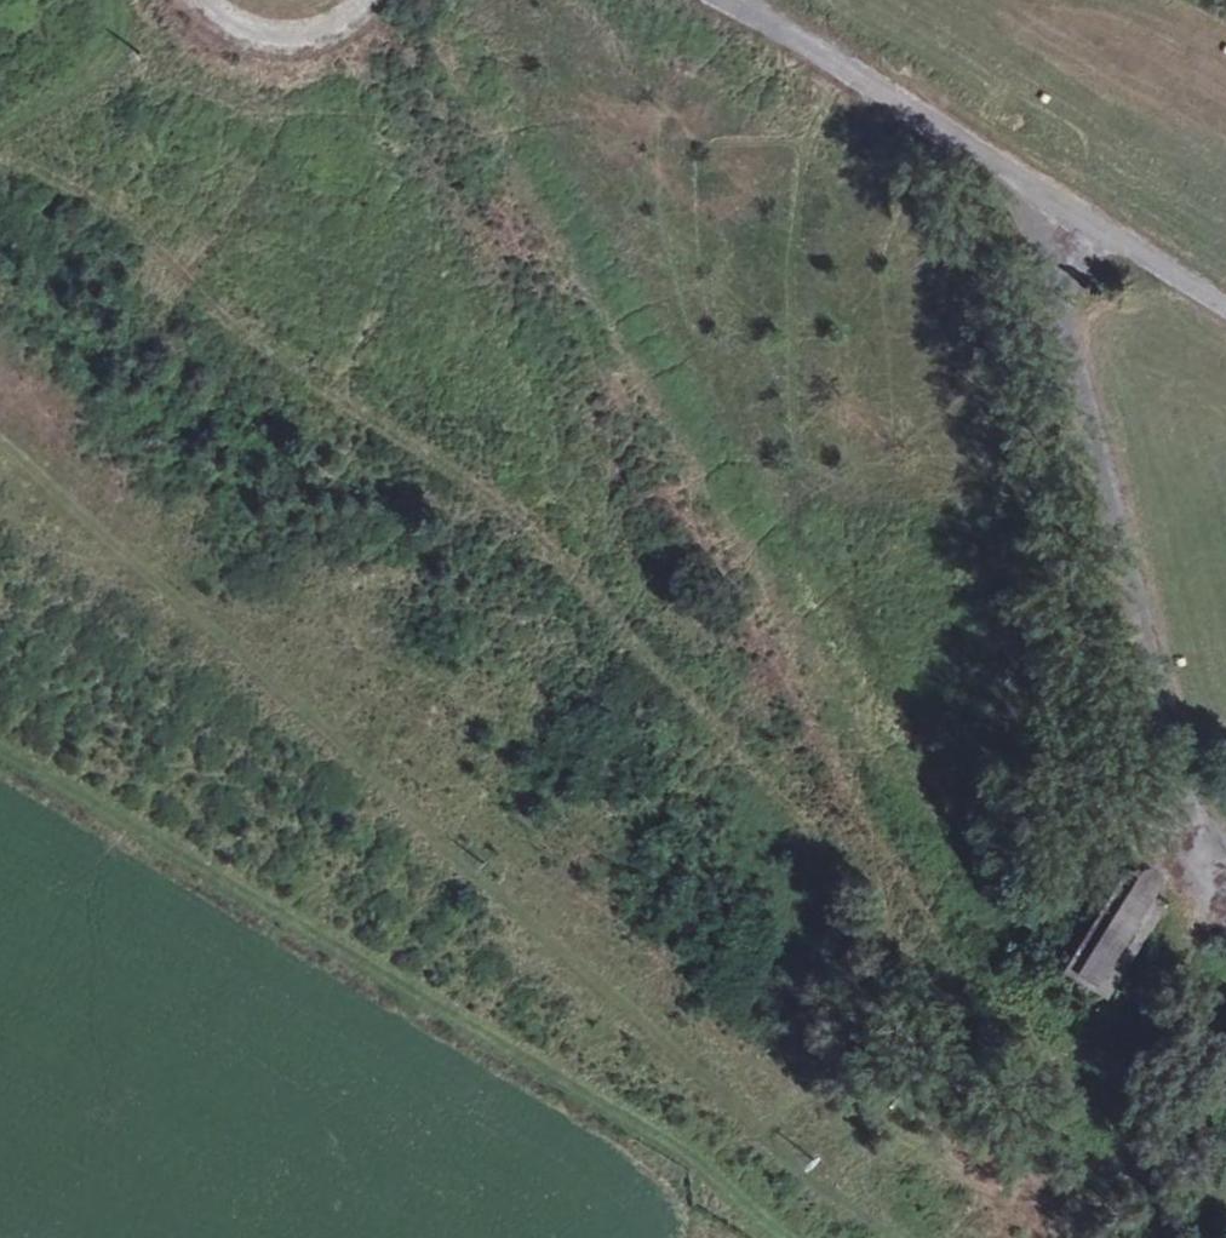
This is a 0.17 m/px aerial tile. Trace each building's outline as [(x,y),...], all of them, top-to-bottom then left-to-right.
[(1113,998),(1178,879),(1138,857),(1072,976),(1113,998)]
